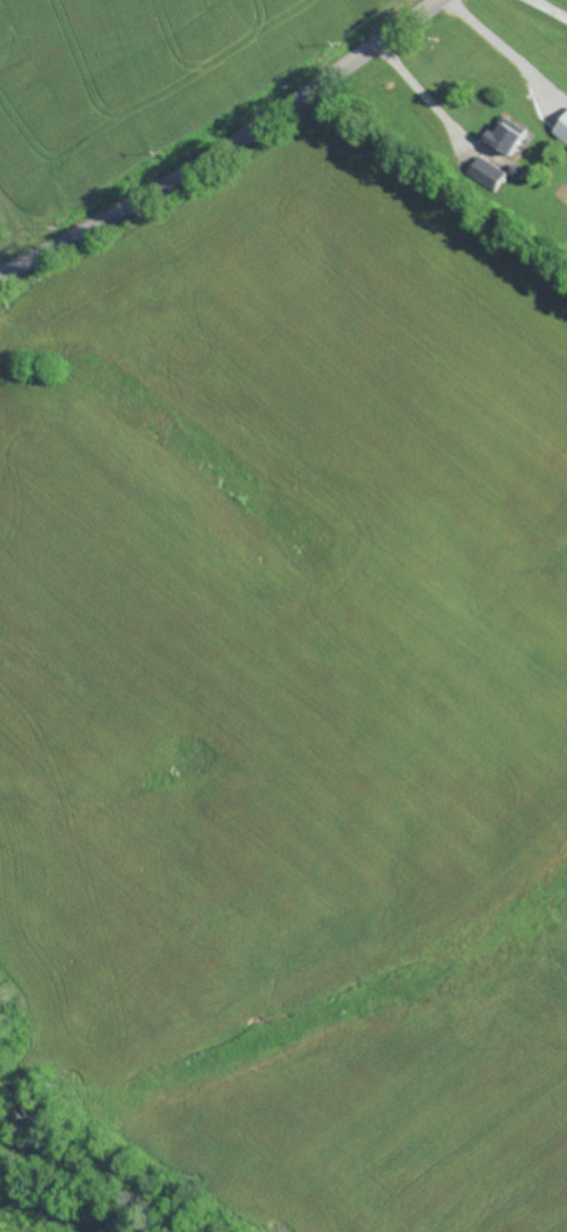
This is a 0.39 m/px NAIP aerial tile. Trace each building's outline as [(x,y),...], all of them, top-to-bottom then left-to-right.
[(566,144),(566,115),(553,131),(566,144)] [(482,142),(511,156),(522,132),(501,123),(496,133),(488,129),(482,142)] [(494,191),(499,183),(503,185),(509,175),(519,181),(525,170),(513,163),(508,173),(480,156),(468,175),(494,191)]
